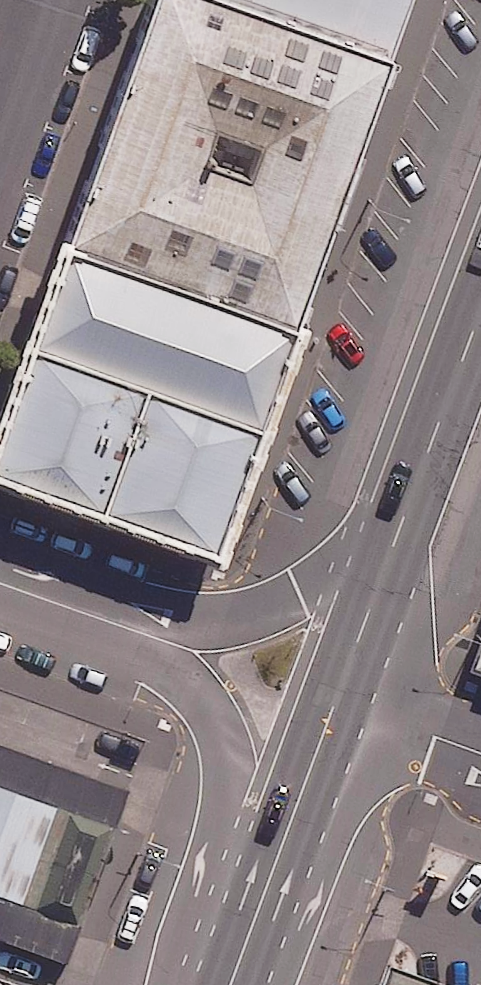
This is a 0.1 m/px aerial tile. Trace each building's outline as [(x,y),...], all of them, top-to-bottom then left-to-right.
[(388,51),(246,0),(148,0),(63,232),(295,314),(388,51)] [(388,51),(406,0),(246,0),(388,51)] [(63,232),(0,408),(0,469),(213,545),(295,314),(63,232)] [(0,745),(0,942),(67,966),(129,790),(0,745)] [(386,966),(379,984),(442,984),(386,966)]
